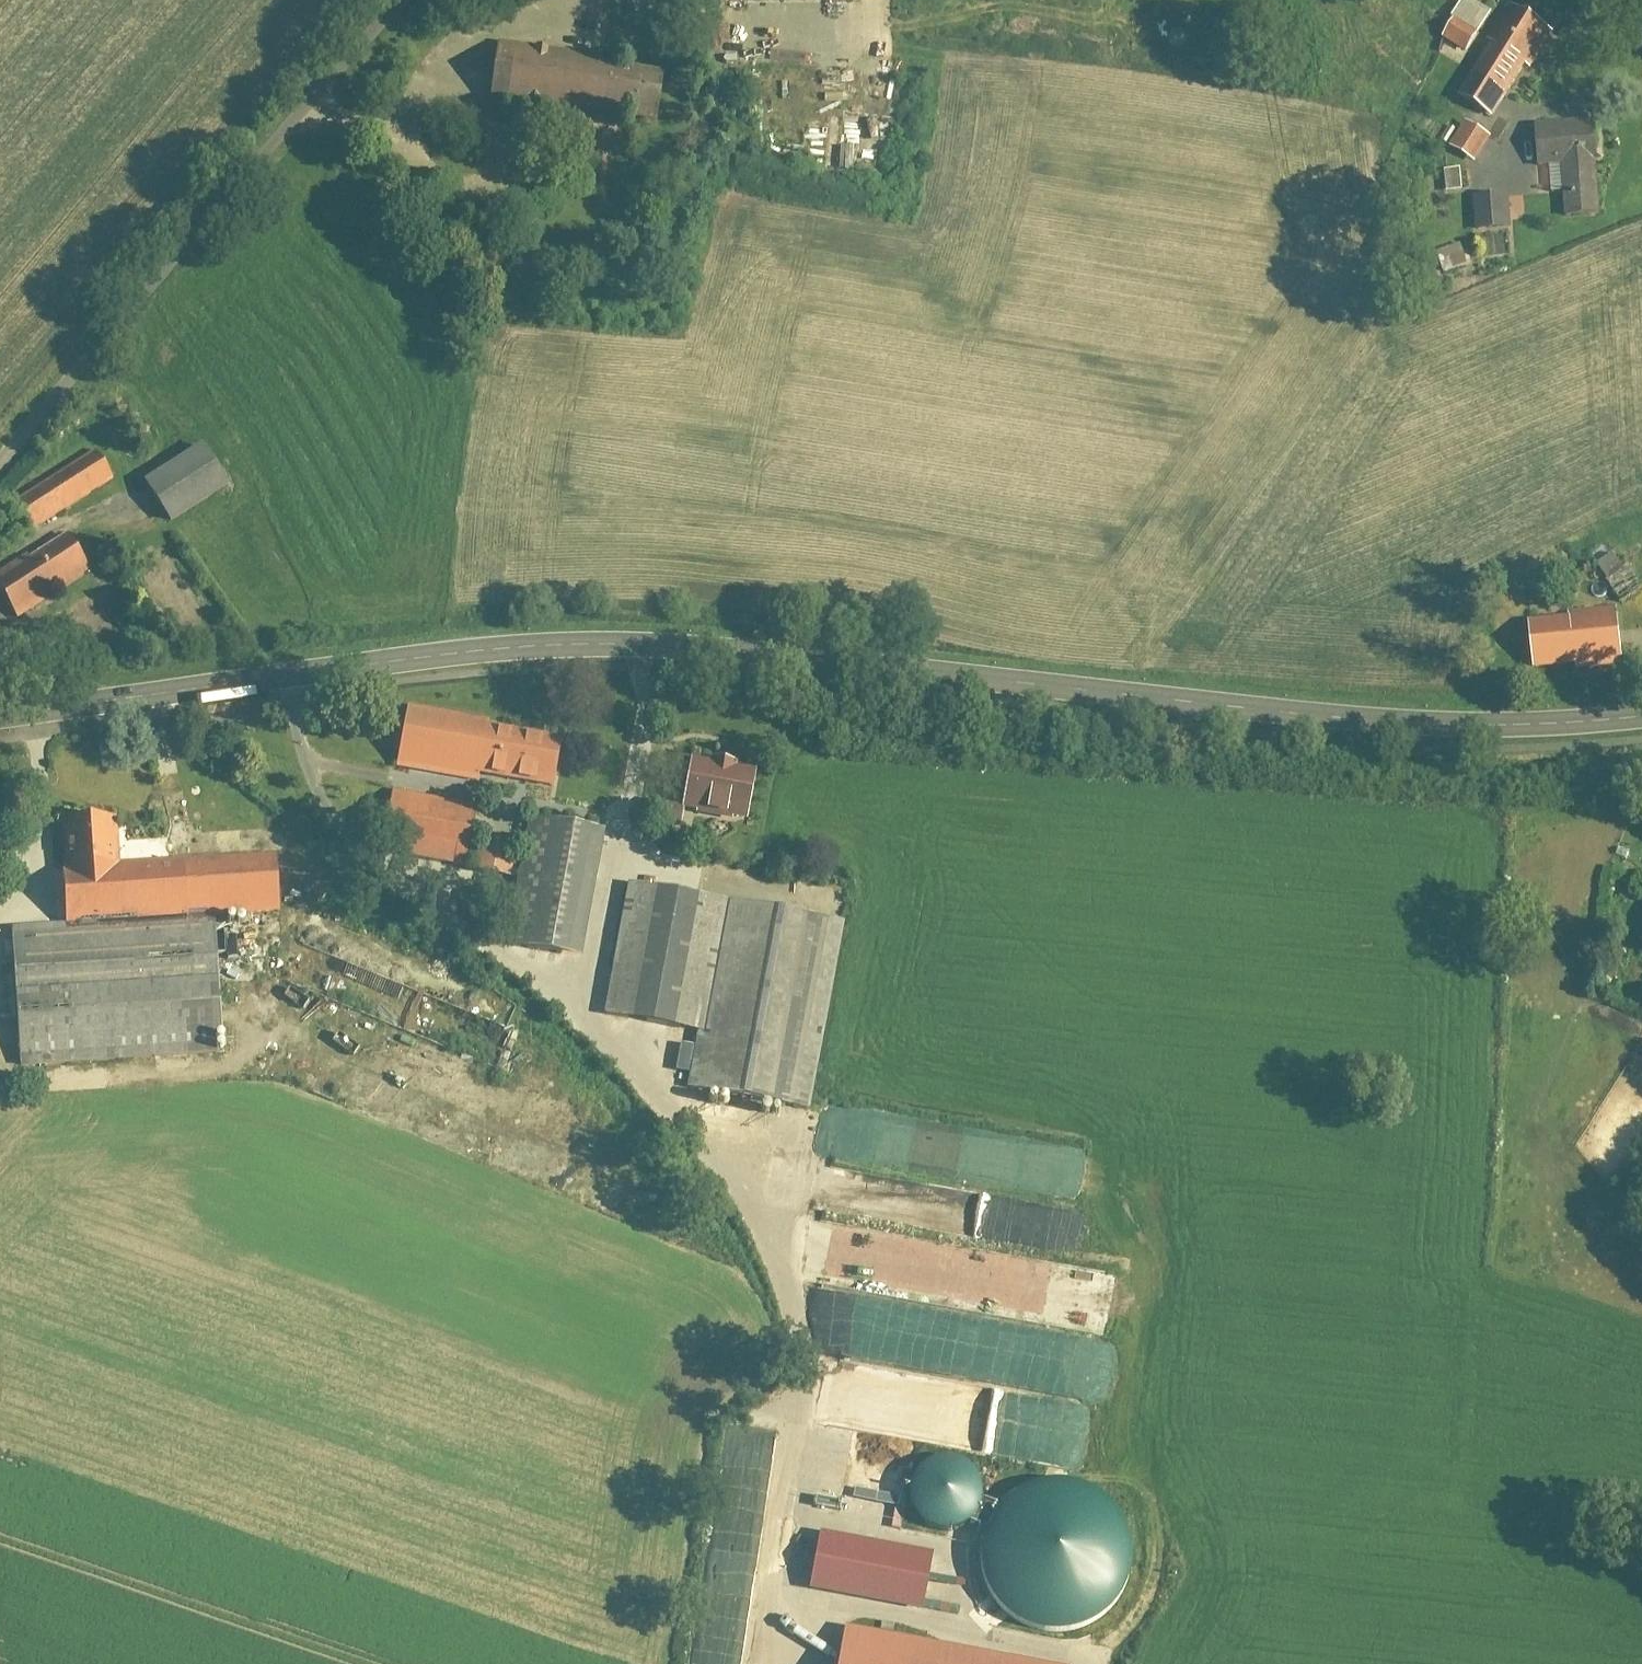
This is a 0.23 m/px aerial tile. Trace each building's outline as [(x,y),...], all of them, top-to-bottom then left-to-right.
[(1511,14),(1458,101),(1498,125),(1551,38),(1511,14)] [(1451,22),(1439,44),(1467,58),(1478,36),(1451,22)] [(502,40),(492,107),(654,131),(664,64),(502,40)] [(1448,152),(1474,169),(1492,143),(1466,126),(1448,152)] [(1564,222),(1599,220),(1594,126),(1536,129),(1539,203),(1563,202),(1564,222)] [(1442,176),(1445,201),(1465,200),(1462,175),(1442,176)] [(1506,201),(1476,204),(1479,237),(1509,235),(1506,201)] [(145,487),(172,528),(232,488),(205,448),(145,487)] [(17,505),(34,532),(113,485),(97,458),(17,505)] [(18,623),(93,576),(68,537),(0,580),(0,594),(18,623)] [(1597,570),(1622,606),(1641,592),(1641,540),(1597,570)] [(1533,630),(1536,676),(1621,670),(1618,624),(1533,630)] [(410,714),(400,770),(547,797),(558,742),(410,714)] [(693,768),(684,814),(749,826),(757,781),(693,768)] [(392,799),(382,857),(471,872),(481,815),(392,799)] [(646,809),(643,832),(680,838),(684,816),(646,809)] [(14,929),(22,1070),(223,1058),(215,922),(275,918),(272,862),(121,871),(118,823),(66,826),(69,874),(60,875),(63,926),(14,929)] [(526,826),(505,950),(585,963),(606,839),(526,826)] [(479,883),(510,887),(514,856),(483,852),(479,883)] [(628,892),(606,1021),(696,1036),(686,1095),(817,1117),(849,928),(717,906),(717,907),(628,892)] [(841,1663),(985,1663),(846,1638),(841,1663)]
